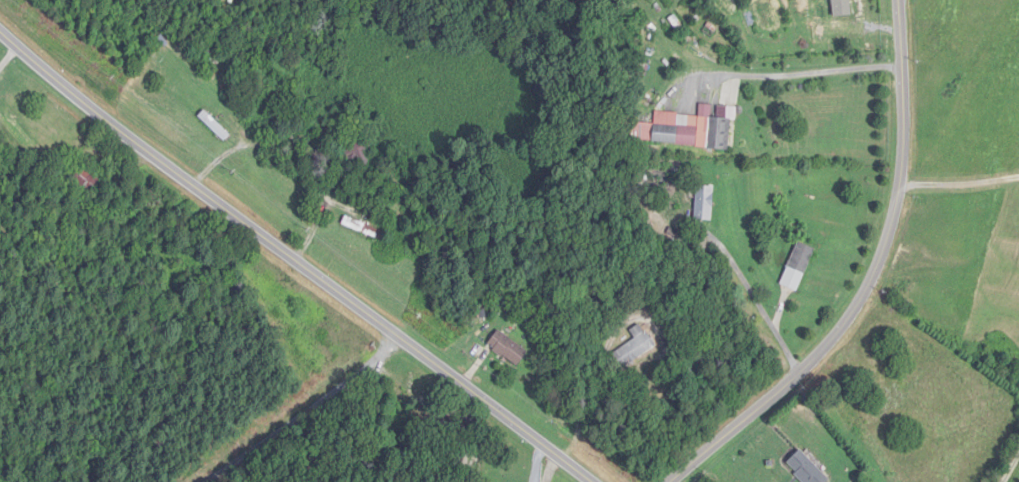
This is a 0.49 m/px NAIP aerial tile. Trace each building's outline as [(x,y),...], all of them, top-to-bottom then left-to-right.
[(633,141),(729,150),(732,120),(710,118),(712,103),(702,102),(699,128),(678,126),(679,113),(656,111),(655,124),(635,122),(633,141)] [(231,136),(206,111),(200,117),(225,141),(231,136)] [(337,154),(361,167),(379,136),(356,122),(337,154)] [(91,197),(103,183),(85,167),(73,181),(91,197)] [(382,240),(385,232),(346,217),(343,225),(382,240)] [(814,248),(796,243),(783,287),(801,292),(814,248)] [(631,330),(637,339),(612,355),(622,370),(657,349),(642,324),(631,330)] [(529,352),(499,331),(488,346),(519,367),(529,352)] [(702,370),(688,359),(683,365),(697,377),(702,370)] [(801,451),(787,465),(805,481),(829,481),(831,481),(801,451)]
